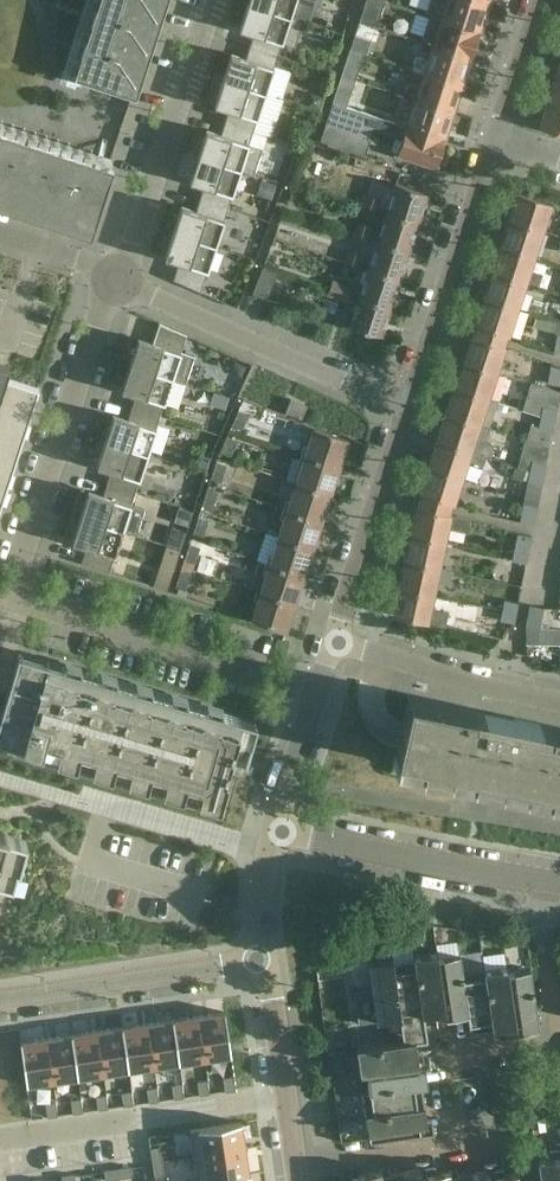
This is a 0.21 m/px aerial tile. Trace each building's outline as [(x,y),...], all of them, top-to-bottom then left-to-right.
[(136,96),(167,0),(99,0),(74,76),(136,96)] [(248,2),(291,15),(296,0),(249,0),(248,2)] [(359,21),(376,27),(384,1),(382,0),(366,0),(359,21)] [(478,0),(431,0),(430,1),(427,13),(430,14),(430,15),(480,30),(489,3),(478,0)] [(304,20),(291,15),(248,2),(242,23),(240,28),(254,33),(249,46),(278,55),(282,42),(296,46),(304,20)] [(480,30),(430,15),(423,37),(422,42),(433,45),(471,58),(480,30)] [(471,58),(433,45),(428,59),(424,58),(421,66),(415,64),(413,69),(424,73),(462,85),(471,58)] [(278,55),(249,46),(246,58),(232,53),(223,79),(266,92),(278,55)] [(364,53),(350,48),(341,75),(356,79),(364,53)] [(462,85),(424,73),(419,86),(415,84),(412,93),(406,91),(404,95),(415,99),(454,112),(462,85)] [(557,74),(548,100),(559,103),(559,75),(557,74)] [(356,79),(341,75),(332,101),(347,106),(356,79)] [(266,92),(223,79),(217,99),(215,104),(229,109),(225,121),(253,131),(266,92)] [(454,112),(415,99),(410,113),(406,112),(404,119),(397,117),(396,122),(445,138),(454,112)] [(548,100),(540,127),(559,134),(559,103),(548,100)] [(396,122),(347,106),(332,101),(320,140),(365,154),(373,129),(402,138),(397,153),(436,166),(445,138),(396,122)] [(253,131),(225,121),(221,134),(207,129),(198,156),(240,170),(254,174),(263,147),(249,143),(253,131)] [(108,166),(0,131),(0,205),(90,235),(113,166),(108,164),(108,166)] [(240,170),(198,156),(192,175),(190,180),(204,185),(200,198),(228,207),(240,170)] [(427,193),(396,183),(386,212),(418,222),(427,193)] [(552,203),(518,192),(510,218),(543,229),(552,203)] [(362,204),(378,209),(382,199),(366,194),(362,204)] [(228,207),(200,198),(196,210),(182,205),(174,231),(216,245),(228,207)] [(418,222),(386,212),(377,240),(409,251),(418,222)] [(543,229),(510,218),(501,244),(535,255),(543,229)] [(357,222),(354,233),(369,238),(372,227),(357,222)] [(216,245),(174,231),(167,251),(166,256),(179,261),(173,279),(201,291),(216,245)] [(409,251),(377,240),(368,268),(400,278),(409,251)] [(535,255),(501,244),(492,271),(526,282),(539,286),(543,274),(530,270),(535,255)] [(347,250),(344,261),(360,266),(363,256),(347,250)] [(278,273),(263,267),(252,293),(267,299),(278,273)] [(400,278),(368,268),(359,296),(390,307),(400,278)] [(526,282),(492,271),(484,297),(518,308),(526,282)] [(332,280),(330,287),(349,293),(352,286),(332,280)] [(349,293),(330,287),(327,295),(347,301),(349,293)] [(390,307),(359,296),(350,325),(381,335),(390,307)] [(518,308),(484,297),(475,324),(477,324),(492,329),(488,340),(503,345),(507,334),(509,335),(518,308)] [(159,322),(152,342),(139,338),(137,344),(130,364),(173,378),(186,383),(195,356),(181,351),(187,334),(159,322)] [(472,335),(463,361),(497,371),(505,346),(503,345),(488,340),(492,329),(477,324),(474,335),(472,335)] [(497,371),(463,361),(455,387),(488,397),(497,371)] [(38,386),(6,376),(9,366),(0,363),(0,501),(38,386)] [(173,378),(130,364),(122,389),(136,394),(132,406),(161,415),(173,378)] [(559,385),(559,367),(551,366),(547,383),(559,385)] [(541,415),(555,420),(559,399),(559,391),(532,382),(523,409),(541,415)] [(488,397),(455,387),(446,413),(490,427),(498,401),(488,397)] [(300,419),(305,406),(289,400),(284,413),(300,419)] [(161,415),(132,406),(128,419),(114,414),(112,420),(106,439),(148,453),(161,415)] [(249,414),(238,410),(232,425),(242,429),(249,414)] [(492,427),(490,427),(446,413),(437,439),(487,455),(486,456),(490,457),(494,444),(487,442),(492,427)] [(555,420),(541,415),(539,426),(531,424),(527,439),(550,446),(555,420)] [(348,438),(314,427),(305,455),(339,466),(348,438)] [(237,441),(227,436),(220,451),(231,456),(237,441)] [(148,453),(106,439),(97,465),(111,470),(107,482),(136,492),(148,453)] [(487,455),(437,439),(429,466),(463,476),(467,463),(482,468),(486,456),(487,455)] [(518,466),(532,470),(544,473),(545,471),(550,446),(527,439),(526,439),(518,466)] [(339,466),(305,455),(301,468),(288,463),(283,477),(297,481),(296,483),(330,493),(339,466)] [(222,481),(226,467),(227,466),(216,462),(210,478),(222,481)] [(463,476),(429,466),(420,492),(422,493),(437,498),(434,510),(449,513),(452,502),(454,503),(463,476)] [(542,484),(544,473),(532,470),(525,497),(539,500),(542,484)] [(136,492),(107,482),(103,495),(89,490),(88,496),(87,496),(81,516),(123,530),(137,535),(145,509),(132,504),(136,492)] [(330,493),(296,483),(287,510),(321,521),(330,493)] [(218,493),(207,490),(202,505),(213,509),(218,493)] [(418,506),(416,506),(411,533),(445,540),(448,527),(466,532),(470,520),(451,513),(449,513),(434,510),(437,498),(422,493),(418,506)] [(525,497),(523,504),(520,522),(535,524),(538,507),(539,500),(525,497)] [(193,512),(179,508),(175,521),(188,526),(193,512)] [(287,510),(279,535),(278,537),(312,548),(321,521),(287,510)] [(123,530),(81,516),(72,541),(86,546),(81,562),(110,571),(123,530)] [(209,520),(198,517),(193,532),(204,536),(209,520)] [(279,535),(267,531),(257,560),(260,561),(303,575),(312,548),(278,537),(279,535)] [(445,540),(411,533),(405,560),(439,568),(445,540)] [(532,536),(517,533),(512,560),(527,563),(532,536)] [(200,547),(189,543),(184,559),(195,562),(200,547)] [(166,545),(153,586),(167,590),(181,550),(166,545)] [(229,564),(233,549),(217,545),(213,560),(229,564)] [(439,568),(405,560),(399,587),(433,594),(435,585),(449,588),(452,571),(439,568)] [(303,575),(260,561),(256,572),(266,576),(261,591),(294,602),(303,575)] [(180,571),(175,586),(186,590),(191,574),(180,571)] [(484,580),(479,579),(476,594),(480,595),(479,605),(484,605),(517,612),(522,587),(519,586),(485,579),(484,580)] [(433,594),(399,587),(393,615),(445,626),(448,612),(430,608),(433,594)] [(294,602),(261,591),(252,619),(285,630),(294,602)] [(517,612),(484,605),(478,633),(503,639),(515,621),(517,612)] [(531,605),(526,624),(526,626),(559,631),(559,609),(531,605)] [(526,626),(524,639),(527,656),(559,662),(559,631),(526,626)] [(217,800),(230,754),(244,758),(255,720),(17,650),(0,707),(0,736),(217,800)] [(402,720),(395,755),(475,772),(478,761),(499,765),(497,777),(559,790),(559,727),(550,725),(548,732),(539,730),(540,723),(514,717),(513,724),(489,719),(473,715),(474,709),(408,694),(402,720)] [(12,882),(16,867),(19,868),(27,839),(7,834),(7,833),(0,831),(0,879),(12,882)] [(413,955),(414,961),(416,961),(424,1014),(436,1012),(437,1021),(444,1020),(444,1022),(447,1022),(438,957),(437,951),(413,955)] [(460,954),(438,957),(447,1022),(456,1021),(455,1015),(468,1013),(462,972),(460,954)] [(392,958),(369,961),(377,1020),(400,1017),(392,964),(393,964),(392,958)] [(414,961),(393,964),(392,964),(400,1017),(401,1023),(414,1021),(414,1020),(424,1018),(424,1014),(416,961),(414,961)] [(508,965),(484,969),(494,1027),(506,1025),(508,1034),(514,1033),(514,1036),(518,1036),(509,971),(508,965)] [(531,967),(509,971),(518,1036),(526,1035),(525,1029),(539,1027),(531,967)] [(494,1027),(484,969),(462,972),(468,1013),(470,1029),(480,1028),(480,1029),(494,1027)] [(225,1011),(199,1015),(205,1058),(231,1054),(225,1011)] [(199,1015),(173,1019),(180,1062),(205,1058),(199,1015)] [(356,1047),(359,1070),(365,1070),(365,1069),(430,1060),(429,1057),(428,1057),(427,1050),(417,1052),(415,1038),(427,1036),(424,1018),(414,1020),(414,1021),(401,1023),(403,1040),(356,1047)] [(173,1019),(148,1022),(154,1065),(180,1062),(173,1019)] [(148,1022),(123,1026),(129,1069),(154,1065),(148,1022)] [(123,1026),(97,1030),(104,1073),(129,1069),(123,1026)] [(97,1030),(72,1033),(78,1076),(104,1073),(97,1030)] [(72,1033),(47,1037),(53,1080),(78,1076),(72,1033)] [(47,1037),(20,1041),(27,1084),(53,1080),(47,1037)] [(431,1069),(430,1060),(365,1069),(365,1070),(368,1090),(368,1091),(427,1083),(426,1070),(431,1069)] [(233,1075),(224,1076),(226,1090),(235,1089),(233,1075)] [(208,1079),(199,1080),(201,1094),(210,1093),(208,1079)] [(183,1082),(173,1084),(175,1098),(185,1096),(183,1082)] [(428,1084),(427,1083),(368,1091),(368,1090),(362,1091),(366,1115),(425,1107),(422,1085),(428,1084)] [(157,1086),(148,1088),(150,1102),(159,1100),(157,1086)] [(132,1090),(123,1091),(125,1105),(134,1104),(132,1090)] [(107,1094),(97,1095),(99,1109),(109,1108),(107,1094)] [(81,1097),(72,1099),(74,1113),(84,1112),(81,1097)] [(56,1101),(47,1103),(49,1117),(58,1115),(56,1101)] [(427,1120),(425,1107),(366,1115),(369,1137),(417,1130),(418,1137),(435,1134),(432,1119),(427,1120)] [(241,1121),(198,1128),(202,1154),(245,1148),(241,1121)] [(171,1127),(173,1139),(198,1136),(196,1124),(171,1127)] [(559,1142),(555,1143),(555,1145),(549,1146),(550,1155),(537,1157),(540,1180),(559,1180),(559,1145),(559,1142)] [(160,1146),(151,1148),(153,1162),(162,1160),(160,1146)] [(245,1148),(202,1154),(206,1180),(249,1173),(245,1148)] [(162,1160),(153,1162),(155,1176),(164,1174),(162,1160)] [(424,1161),(416,1163),(417,1168),(404,1170),(405,1180),(427,1180),(424,1161)] [(428,1161),(424,1161),(427,1180),(452,1180),(451,1174),(450,1169),(437,1171),(435,1161),(428,1162),(428,1161)] [(497,1162),(493,1163),(496,1180),(519,1180),(518,1172),(505,1173),(503,1163),(497,1164),(497,1162)] [(493,1163),(485,1164),(485,1169),(472,1171),(473,1180),(496,1180),(493,1163)] [(133,1165),(119,1168),(121,1177),(135,1175),(133,1165)] [(119,1168),(105,1170),(106,1179),(121,1177),(119,1168)] [(382,1169),(357,1173),(358,1177),(353,1178),(353,1180),(383,1180),(383,1175),(382,1169)] [(404,1170),(390,1172),(391,1173),(383,1175),(383,1180),(405,1180),(404,1170)] [(472,1171),(451,1174),(452,1180),(473,1180),(472,1171)]
